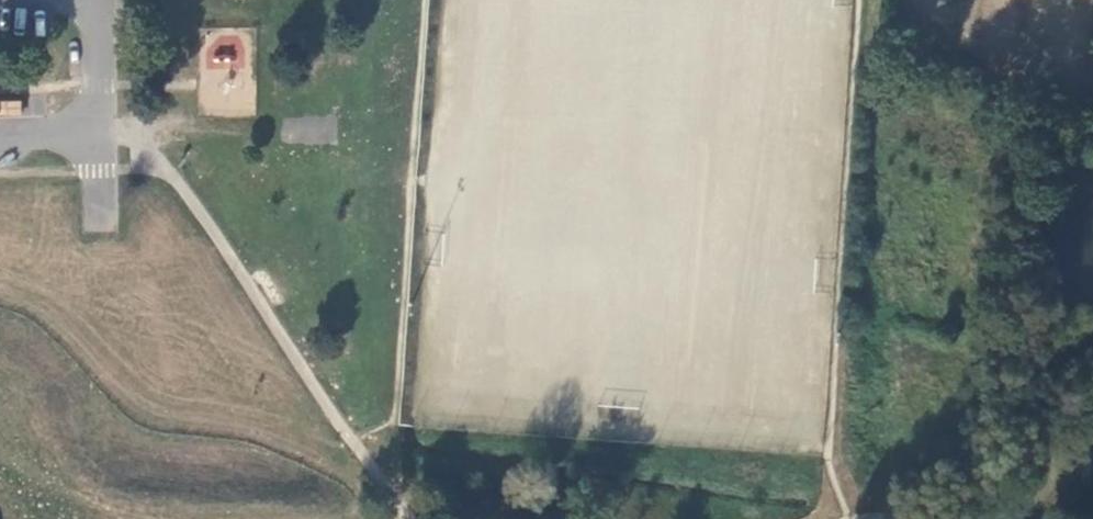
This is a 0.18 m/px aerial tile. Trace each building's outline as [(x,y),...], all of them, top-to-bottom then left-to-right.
[(20,113),(20,100),(0,101),(0,114),(20,113)]
